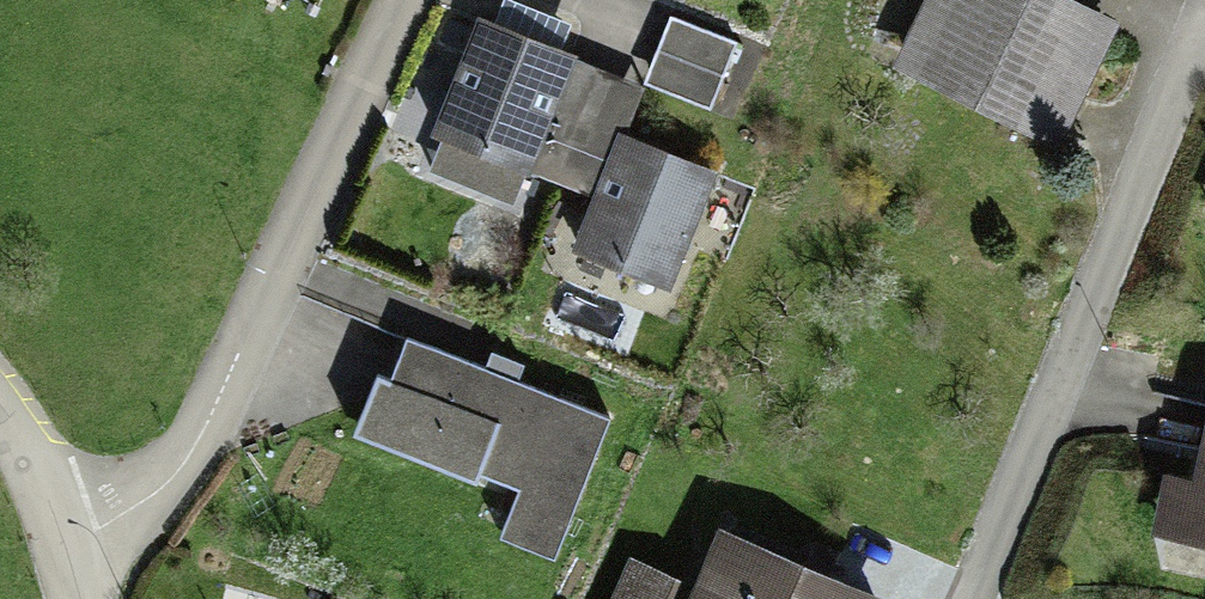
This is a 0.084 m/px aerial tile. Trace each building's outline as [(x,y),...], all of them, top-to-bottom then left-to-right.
[(1071,0),(905,0),(884,46),(1058,127),(1109,18),(1071,0)] [(653,71),(474,2),(426,128),(610,199),(590,253),(678,287),(727,162),(632,125),(653,71)] [(626,422),(414,325),(369,423),(516,491),(500,527),(564,557),(626,422)] [(1202,385),(1185,527),(1204,530),(1204,385),(1202,385)] [(722,530),(698,586),(646,565),(632,598),(881,598),(882,597),(722,530)]
